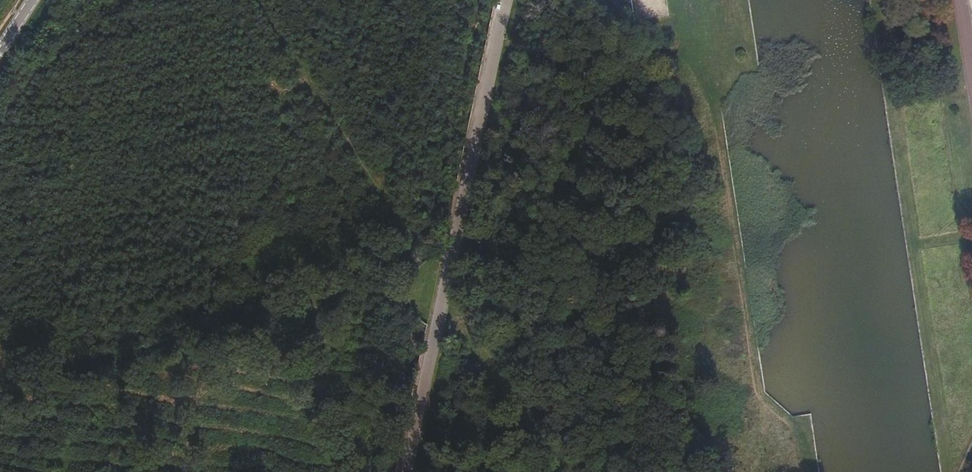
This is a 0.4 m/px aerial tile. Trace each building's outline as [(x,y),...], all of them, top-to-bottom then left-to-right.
[(669,13),(667,0),(632,0),(635,19),(669,13)]
